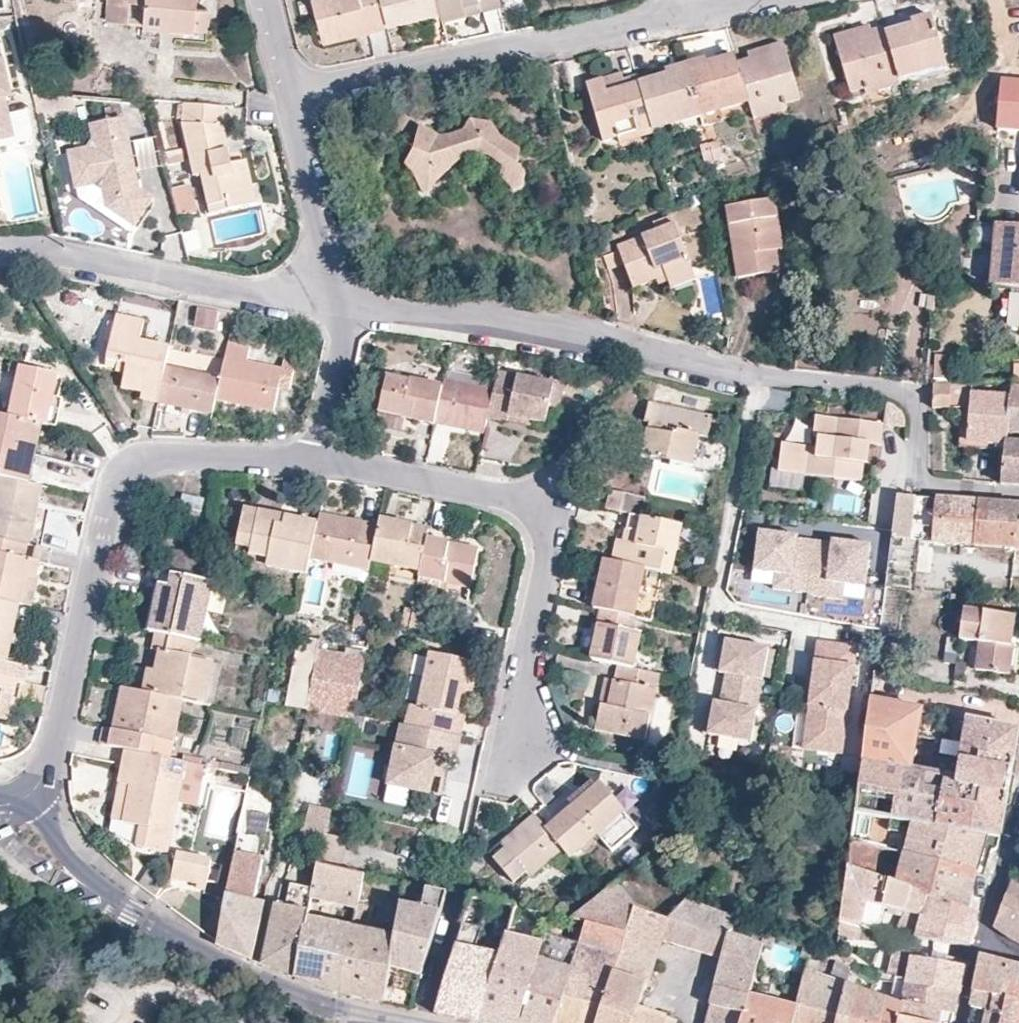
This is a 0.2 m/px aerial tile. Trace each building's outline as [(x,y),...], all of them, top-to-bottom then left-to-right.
[(143,24),(160,26),(161,18),(176,19),(175,27),(207,29),(209,7),(196,6),(197,0),(145,0),(143,24)] [(320,31),(362,20),(366,32),(387,26),(386,22),(380,0),(312,0),(320,31)] [(386,22),(420,13),(421,16),(439,12),(436,0),(380,0),(386,22)] [(439,12),(440,17),(462,11),(463,15),(501,4),(500,0),(436,0),(439,12)] [(462,11),(440,17),(441,21),(463,15),(462,11)] [(420,13),(386,22),(387,26),(388,29),(422,21),(421,16),(420,13)] [(885,34),(898,79),(946,65),(932,17),(912,22),(913,26),(915,35),(904,38),(902,38),(899,30),(885,34)] [(362,20),(320,31),(323,43),(366,32),(362,20)] [(913,26),(899,30),(902,38),(904,38),(915,35),(913,26)] [(851,37),(870,32),(869,27),(850,32),(851,37)] [(850,32),(834,37),(850,93),(898,79),(885,34),(884,28),(870,32),(851,37),(850,32)] [(750,60),(738,64),(749,102),(752,113),(786,104),(800,100),(783,42),(767,46),(770,54),(750,60)] [(748,52),(750,60),(770,54),(767,46),(748,52)] [(705,60),(685,66),(697,110),(715,105),(717,111),(749,102),(738,64),(735,56),(719,60),(722,70),(709,74),(706,64),(705,60)] [(722,70),(719,60),(706,64),(709,74),(722,70)] [(651,127),(652,130),(680,122),(679,115),(697,110),(685,66),(666,71),(668,76),(670,85),(656,88),(654,80),(638,84),(651,127)] [(607,86),(623,81),(621,74),(605,79),(607,86)] [(668,76),(654,80),(656,88),(670,85),(668,76)] [(605,79),(587,84),(604,141),(618,137),(651,127),(638,84),(636,78),(623,81),(607,86),(605,79)] [(866,96),(900,86),(898,79),(865,89),(866,96)] [(1018,84),(1005,84),(999,152),(1011,153),(1013,134),(1018,134),(1018,85),(1018,84)] [(10,118),(4,88),(0,88),(0,121),(10,118)] [(752,113),(754,121),(788,110),(786,104),(752,113)] [(697,110),(699,117),(717,111),(715,105),(697,110)] [(679,115),(680,122),(699,117),(697,110),(679,115)] [(124,113),(88,121),(91,134),(84,145),(66,149),(74,185),(93,182),(102,190),(107,207),(134,222),(152,193),(139,185),(139,183),(132,185),(130,177),(137,175),(124,113)] [(840,117),(831,119),(833,124),(834,128),(842,125),(840,117)] [(437,135),(420,125),(405,166),(414,176),(421,194),(429,194),(437,181),(457,164),(476,155),(488,157),(502,169),(500,179),(509,186),(513,192),(522,188),(525,173),(517,165),(520,149),(500,137),(491,122),(470,119),(469,120),(467,123),(462,130),(458,131),(451,134),(440,135),(437,135)] [(220,125),(182,122),(194,176),(200,175),(206,205),(226,202),(228,209),(256,203),(250,176),(233,180),(220,125)] [(827,135),(835,133),(834,128),(833,124),(824,127),(827,135)] [(620,144),(653,134),(652,130),(651,127),(618,137),(620,144)] [(718,142),(708,145),(710,152),(720,149),(718,142)] [(708,145),(708,144),(699,146),(702,154),(710,152),(708,145)] [(710,152),(713,161),(723,159),(720,149),(710,152)] [(705,166),(714,163),(713,161),(710,152),(702,154),(705,166)] [(184,154),(164,158),(169,181),(189,177),(184,154)] [(168,193),(179,219),(199,211),(188,185),(168,193)] [(774,200),(727,208),(739,278),(779,272),(775,245),(781,243),(774,200)] [(592,206),(581,209),(586,226),(596,223),(592,206)] [(586,226),(587,234),(597,230),(596,223),(586,226)] [(618,248),(619,251),(624,264),(630,280),(663,267),(669,282),(671,289),(696,280),(675,225),(618,248)] [(985,225),(979,286),(1006,289),(1018,290),(1018,242),(1015,242),(1014,242),(1016,229),(1016,228),(991,226),(985,225)] [(164,262),(183,258),(182,251),(198,248),(195,231),(159,239),(164,262)] [(624,264),(619,251),(604,257),(609,270),(624,264)] [(659,286),(669,282),(663,267),(630,280),(634,289),(657,280),(659,286)] [(1006,289),(1002,330),(1018,332),(1018,290),(1006,289)] [(219,311),(198,307),(194,326),(215,330),(219,311)] [(142,320),(116,314),(106,360),(116,362),(125,364),(121,387),(141,392),(140,399),(158,403),(166,365),(169,345),(138,339),(142,320)] [(294,324),(281,321),(279,332),(292,335),(294,324)] [(221,376),(216,399),(241,404),(273,411),(278,388),(289,390),(295,358),(285,356),(282,367),(247,360),(250,344),(229,340),(221,376)] [(501,353),(487,351),(485,363),(499,365),(501,353)] [(935,356),(933,386),(960,386),(958,357),(935,356)] [(58,373),(19,365),(8,416),(37,422),(47,424),(50,410),(58,373)] [(221,376),(166,365),(158,403),(180,407),(212,414),(216,399),(221,376)] [(564,386),(497,372),(493,391),(487,418),(505,422),(506,415),(546,423),(549,406),(560,408),(564,386)] [(442,387),(387,375),(379,414),(434,426),(435,422),(442,387)] [(493,391),(444,381),(442,387),(435,422),(484,432),(487,418),(493,391)] [(1006,445),(1013,387),(1013,383),(1002,383),(1001,395),(971,394),(966,442),(1006,445)] [(960,386),(933,386),(932,408),(961,408),(958,448),(1005,451),(1006,445),(966,442),(971,394),(971,386),(960,386)] [(1013,387),(1006,445),(1005,451),(1001,485),(1018,486),(1018,387),(1013,387)] [(712,417),(648,403),(644,422),(649,423),(645,444),(636,442),(634,454),(693,467),(699,436),(707,438),(712,417)] [(0,414),(0,476),(24,481),(30,456),(37,422),(8,416),(0,414)] [(859,441),(871,442),(881,443),(883,423),(816,416),(814,436),(819,436),(818,447),(783,444),(780,471),(862,480),(864,462),(865,453),(858,452),(859,441)] [(865,453),(864,462),(868,463),(871,442),(859,441),(858,452),(865,453)] [(0,476),(0,537),(29,543),(32,529),(28,529),(31,519),(35,501),(38,501),(41,485),(24,481),(0,476)] [(606,509),(629,515),(639,517),(644,498),(611,490),(606,509)] [(203,499),(183,495),(180,507),(201,512),(203,499)] [(905,497),(896,496),(892,529),(891,538),(974,547),(978,502),(905,497)] [(978,502),(974,547),(1015,551),(1018,516),(1018,506),(978,502)] [(256,526),(242,523),(237,545),(251,548),(250,554),(269,558),(267,566),(306,575),(310,560),(317,523),(285,516),(284,526),(276,524),(278,515),(259,511),(256,526)] [(317,523),(310,560),(368,572),(371,561),(377,529),(378,526),(319,514),(317,523)] [(639,517),(629,515),(626,530),(629,531),(627,543),(617,541),(612,562),(644,569),(665,573),(669,553),(676,554),(682,526),(639,517)] [(389,532),(377,529),(371,561),(420,572),(427,539),(429,529),(391,521),(389,532)] [(864,588),(870,546),(862,545),(861,550),(855,549),(856,544),(831,541),(831,543),(796,539),(797,536),(781,534),(780,539),(773,538),(774,533),(758,531),(753,572),(787,576),(784,592),(807,595),(807,597),(834,601),(836,584),(864,588)] [(29,543),(0,537),(0,599),(18,603),(23,604),(26,590),(29,576),(36,578),(39,559),(26,557),(29,543)] [(478,549),(427,539),(420,572),(419,578),(469,588),(478,549)] [(612,562),(605,560),(594,609),(602,611),(634,618),(644,569),(612,562)] [(912,569),(887,566),(885,583),(910,586),(912,569)] [(338,575),(331,574),(329,581),(337,582),(338,575)] [(154,615),(150,632),(155,633),(194,641),(199,642),(210,584),(170,576),(168,587),(161,585),(157,604),(164,606),(162,616),(154,615)] [(6,661),(9,647),(10,643),(5,642),(7,631),(12,632),(18,603),(0,599),(0,660),(6,661)] [(425,613),(412,610),(409,627),(421,630),(425,613)] [(1008,616),(965,610),(960,640),(980,642),(976,671),(1010,674),(1013,647),(1005,646),(1008,616)] [(634,618),(602,611),(598,629),(601,629),(599,640),(596,640),(591,660),(617,665),(633,669),(641,634),(633,632),(636,618),(634,618)] [(148,669),(143,692),(183,700),(203,705),(212,661),(191,657),(194,641),(155,633),(152,650),(159,651),(155,671),(148,669)] [(707,707),(705,720),(710,722),(707,735),(750,743),(759,697),(768,650),(725,641),(719,646),(715,667),(718,673),(725,674),(719,704),(713,703),(707,707)] [(855,648),(818,643),(812,680),(828,682),(827,688),(824,688),(822,702),(811,700),(806,736),(844,741),(855,648)] [(352,714),(364,658),(317,648),(306,707),(352,717),(352,714)] [(408,705),(404,725),(460,737),(469,699),(465,693),(459,692),(461,684),(467,685),(474,681),(478,663),(428,653),(417,707),(408,705)] [(0,660),(0,717),(8,719),(12,701),(13,694),(6,692),(8,680),(25,684),(29,666),(6,661),(0,660)] [(633,669),(617,665),(608,706),(602,705),(595,731),(644,741),(659,674),(633,669)] [(127,750),(170,759),(183,700),(143,692),(122,688),(113,730),(105,728),(102,745),(127,750)] [(855,813),(893,820),(912,823),(1002,839),(1018,741),(1018,729),(966,719),(964,731),(921,722),(924,711),(870,701),(855,813)] [(404,725),(401,725),(389,786),(430,794),(437,758),(455,762),(460,737),(404,725)] [(170,759),(127,750),(120,784),(129,786),(122,822),(149,827),(145,848),(168,852),(187,763),(170,759)] [(600,784),(547,828),(564,848),(572,856),(597,835),(624,812),(600,784)] [(332,809),(333,804),(308,799),(302,829),(327,834),(332,809)] [(637,828),(624,812),(597,835),(611,850),(637,828)] [(893,820),(855,813),(851,841),(879,848),(885,849),(893,820)] [(529,877),(564,848),(547,828),(538,818),(525,829),(523,826),(490,854),(513,883),(525,872),(529,877)] [(904,854),(977,873),(983,849),(992,851),(995,851),(999,849),(1002,839),(912,823),(904,854)] [(324,849),(327,835),(327,834),(302,829),(297,844),(324,849)] [(327,835),(324,849),(320,865),(334,868),(341,837),(327,835)] [(875,877),(879,848),(851,841),(847,867),(875,877)] [(177,852),(172,877),(206,884),(211,859),(177,852)] [(895,884),(967,910),(977,873),(904,854),(895,884)] [(320,865),(317,865),(311,892),(309,902),(310,902),(356,914),(363,875),(334,868),(320,865)] [(847,867),(840,921),(861,928),(878,933),(884,907),(921,916),(917,938),(969,946),(975,928),(979,915),(967,910),(895,884),(875,877),(847,867)] [(217,942),(216,944),(239,954),(251,959),(264,903),(251,900),(253,885),(230,879),(217,942)] [(994,929),(1001,933),(1014,942),(1018,944),(1018,883),(1013,880),(994,929)] [(556,1022),(598,1022),(627,934),(595,926),(627,898),(616,884),(604,893),(575,917),(570,921),(586,924),(576,959),(556,1022)] [(308,912),(310,902),(309,902),(311,892),(289,888),(285,907),(308,912)] [(393,938),(383,1004),(396,1006),(411,1009),(446,892),(426,888),(421,909),(400,905),(393,938)] [(506,906),(515,908),(517,899),(508,897),(506,906)] [(491,902),(472,898),(462,929),(481,933),(482,931),(491,902)] [(517,899),(515,908),(517,909),(553,917),(555,907),(517,899)] [(517,909),(515,908),(506,906),(491,902),(482,931),(507,937),(517,909)] [(276,905),(262,964),(280,972),(295,978),(307,919),(308,912),(285,907),(276,905)] [(667,1018),(638,1009),(667,919),(635,909),(627,934),(598,1022),(665,1022),(667,1018)] [(307,919),(295,978),(313,985),(334,993),(339,994),(352,929),(307,919)] [(352,929),(339,994),(361,999),(383,1004),(393,938),(352,929)] [(481,933),(462,929),(456,948),(475,951),(481,933)] [(710,1006),(744,1015),(750,996),(763,945),(761,944),(765,933),(755,929),(752,940),(732,934),(729,933),(710,1006)] [(480,1022),(518,1022),(539,959),(543,946),(507,937),(501,957),(480,1022)] [(435,1014),(464,1020),(479,1022),(480,1022),(501,957),(475,951),(456,948),(435,1014)] [(892,950),(887,976),(894,977),(905,980),(904,985),(959,996),(964,976),(966,967),(946,964),(947,957),(933,954),(932,961),(910,957),(898,951),(892,950)] [(518,1022),(556,1022),(576,959),(568,956),(564,968),(539,959),(518,1022)] [(983,1022),(1018,1022),(1018,968),(1000,963),(981,959),(970,1007),(985,1011),(983,1022)] [(793,1022),(837,1022),(846,985),(806,970),(797,1008),(793,1022)] [(888,1000),(903,1006),(900,1020),(914,1022),(953,1022),(959,996),(904,985),(905,980),(894,977),(888,1000)] [(837,1022),(864,1022),(869,993),(846,985),(837,1022)] [(900,1020),(903,1006),(888,1000),(869,993),(864,1022),(899,1022),(900,1020)] [(797,1008),(750,996),(744,1015),(742,1022),(793,1022),(797,1008)]
